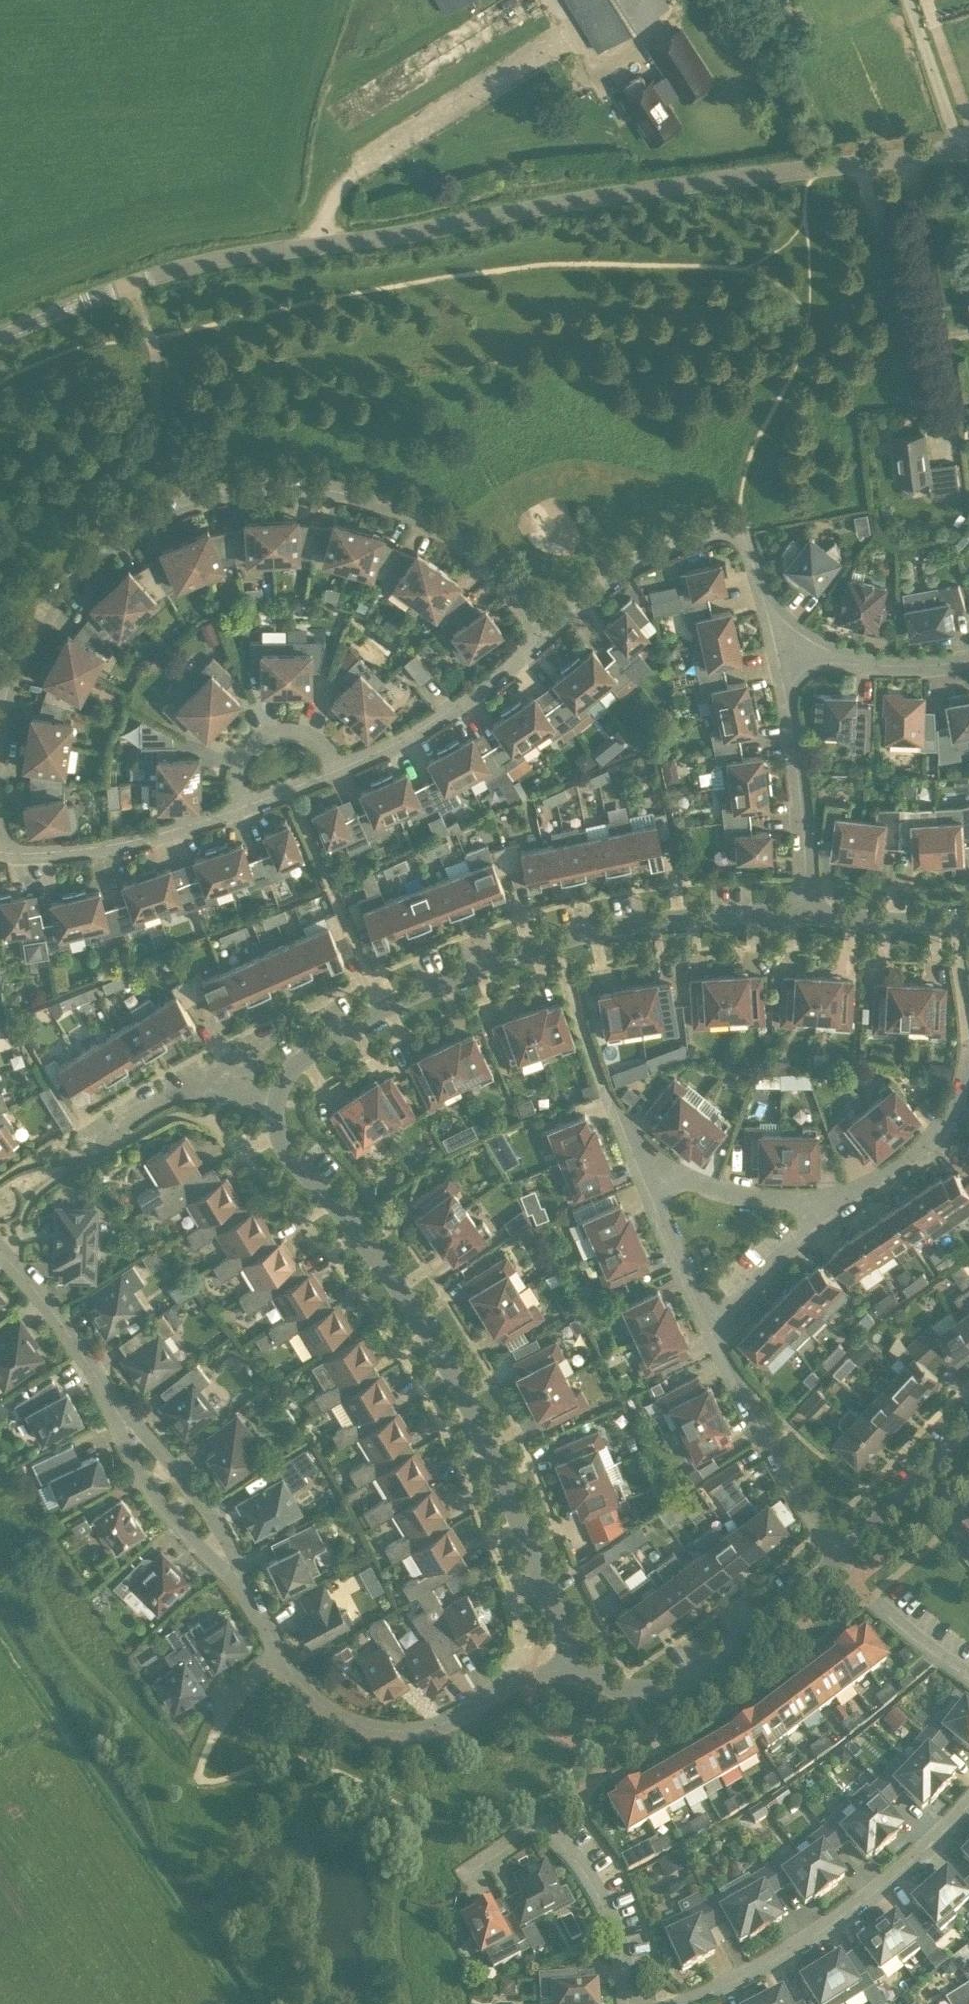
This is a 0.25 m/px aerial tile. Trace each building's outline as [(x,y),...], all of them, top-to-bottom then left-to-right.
[(436,11),(456,0),(430,0),(436,11)] [(596,50),(598,51),(669,6),(665,0),(564,0),(596,50)] [(623,86),(628,94),(622,98),(650,141),(678,123),(664,100),(677,91),(681,98),(712,78),(679,28),(649,47),(666,74),(653,82),(651,80),(647,82),(642,74),(638,72),(623,82),(623,86)] [(960,493),(957,463),(928,466),(923,433),(893,437),(899,482),(929,478),(931,496),(960,493)] [(270,517),(272,557),(297,556),(310,555),(311,547),(313,524),(295,522),(295,516),(270,517)] [(272,557),(270,517),(244,519),(245,525),(227,529),(234,562),(247,559),(248,568),(273,566),(272,557)] [(346,565),(357,527),(333,520),(332,526),(313,524),(311,547),(324,551),(322,559),(346,565)] [(381,534),(372,531),(357,527),(346,565),(370,572),(373,564),(386,568),(396,547),(380,540),(381,534)] [(234,562),(227,529),(209,533),(207,528),(183,537),(199,574),(222,564),(234,562)] [(963,532),(956,542),(961,546),(968,537),(963,532)] [(199,574),(183,537),(160,547),(162,553),(147,562),(165,591),(176,584),(199,574)] [(838,545),(836,542),(835,541),(826,548),(811,537),(803,549),(795,539),(793,540),(792,542),(790,544),(788,547),(787,550),(786,552),(786,554),(785,555),(785,557),(785,561),(785,563),(785,564),(786,566),(786,569),(788,571),(789,574),(790,576),(792,578),(794,579),(796,581),(798,582),(800,583),(803,577),(818,588),(840,559),(836,557),(841,556),(841,552),(840,550),(840,548),(839,546),(838,545)] [(413,599),(437,565),(416,551),(413,556),(396,547),(386,568),(381,579),(392,585),(413,599)] [(682,609),(709,603),(706,591),(724,587),(721,574),(727,573),(725,561),(680,571),(684,588),(678,590),(649,596),(653,616),(682,609)] [(159,604),(154,598),(155,598),(165,591),(147,562),(132,572),(128,568),(109,585),(136,614),(143,608),(149,613),(159,604)] [(454,585),(457,580),(437,565),(413,599),(433,614),(442,623),(451,614),(467,598),(454,585)] [(846,599),(842,598),(837,618),(862,624),(861,628),(880,633),(885,608),(881,606),(885,588),(851,580),(846,599)] [(903,592),(906,611),(908,610),(912,635),(954,628),(951,610),(965,608),(959,584),(938,588),(938,586),(903,592)] [(136,614),(109,585),(91,602),(94,606),(83,621),(109,642),(112,638),(118,632),(125,640),(143,623),(136,614)] [(326,587),(323,599),(335,602),(338,590),(326,587)] [(615,615),(605,624),(616,638),(606,646),(613,656),(623,667),(640,654),(636,649),(649,639),(639,625),(648,618),(630,596),(612,611),(615,615)] [(356,605),(364,609),(367,602),(359,598),(356,605)] [(484,607),(480,611),(467,598),(451,614),(459,626),(452,631),(458,638),(451,643),(461,657),(465,659),(470,660),(474,658),(477,655),(477,650),(476,646),(500,628),(484,607)] [(729,610),(711,614),(709,603),(682,609),(653,616),(682,609),(686,628),(692,627),(696,642),(740,633),(738,622),(732,623),(729,610)] [(201,619),(209,639),(221,634),(212,614),(201,619)] [(109,642),(83,621),(72,635),(67,633),(55,655),(90,674),(101,652),(108,656),(112,648),(107,645),(109,642)] [(698,679),(724,673),(722,662),(740,658),(737,645),(743,643),(740,633),(696,642),(699,658),(693,660),(698,679)] [(321,639),(285,640),(285,692),(301,692),(301,689),(309,689),(309,665),(321,665),(321,639)] [(270,692),(285,692),(285,640),(249,641),(249,666),(261,666),(261,689),(270,689),(270,692)] [(623,667),(613,656),(603,664),(592,650),(581,658),(577,654),(569,661),(597,696),(610,686),(614,691),(631,677),(623,667)] [(420,684),(432,674),(414,653),(402,663),(420,684)] [(90,674),(55,655),(43,677),(48,680),(42,697),(65,705),(73,708),(78,696),(90,674)] [(336,707),(347,718),(376,688),(384,681),(358,655),(340,673),(349,682),(332,699),(338,705),(336,707)] [(212,656),(203,665),(187,682),(194,689),(224,718),(235,707),(232,705),(238,699),(221,683),(230,674),(212,656)] [(553,681),(565,695),(554,703),(571,725),(588,711),(585,706),(597,696),(569,661),(560,668),(564,672),(553,681)] [(745,680),(727,684),(724,673),(698,679),(702,699),(708,697),(711,713),(756,703),(754,693),(748,694),(745,680)] [(393,705),(376,688),(347,718),(358,729),(360,727),(366,732),(393,705)] [(224,718),(194,689),(178,706),(170,699),(161,708),(179,726),(188,717),(205,733),(211,727),(213,729),(224,718)] [(949,703),(953,725),(938,727),(940,761),(961,757),(960,750),(968,748),(968,745),(967,733),(968,733),(968,692),(951,695),(952,702),(949,703)] [(852,746),(868,746),(870,707),(857,707),(857,695),(814,694),(814,717),(823,717),(823,731),(853,733),(852,746)] [(571,725),(554,703),(543,711),(533,696),(522,703),(518,698),(509,704),(535,742),(548,733),(552,738),(571,725)] [(70,720),(63,719),(65,705),(42,697),(36,714),(31,714),(27,739),(66,745),(70,720)] [(920,749),(937,749),(935,710),(923,710),(923,698),(886,697),(886,711),(889,711),(888,740),(920,741),(920,749)] [(713,750),(740,745),(738,733),(755,729),(753,715),(758,714),(756,703),(711,713),(715,729),(709,730),(713,750)] [(492,723),(502,738),(491,746),(506,769),(525,756),(521,751),(535,742),(509,704),(500,711),(504,715),(492,723)] [(110,708),(107,716),(115,718),(118,710),(110,708)] [(103,727),(110,729),(113,720),(105,718),(103,727)] [(646,731),(636,736),(640,744),(649,739),(646,731)] [(446,743),(468,783),(483,775),(485,780),(506,769),(491,746),(480,752),(471,736),(459,743),(456,738),(446,743)] [(63,783),(62,769),(66,745),(27,739),(23,763),(29,764),(29,783),(63,783)] [(592,751),(602,762),(613,753),(604,742),(592,751)] [(428,760),(437,776),(425,783),(437,807),(440,812),(460,801),(454,791),(468,783),(446,743),(437,748),(440,753),(428,760)] [(196,765),(195,756),(172,757),(172,744),(140,745),(140,758),(146,758),(146,781),(148,781),(157,781),(199,780),(199,765),(196,765)] [(760,755),(742,757),(740,745),(713,750),(715,762),(710,769),(712,786),(724,784),(769,779),(768,768),(762,769),(760,755)] [(675,762),(673,756),(660,759),(663,770),(671,769),(675,762)] [(621,763),(622,773),(632,771),(630,761),(621,763)] [(606,769),(595,774),(599,783),(610,778),(606,769)] [(437,807),(425,783),(413,788),(405,771),(393,777),(390,771),(380,776),(399,817),(414,811),(416,816),(437,807)] [(588,788),(599,783),(595,774),(584,778),(588,788)] [(360,791),(367,808),(355,813),(367,838),(386,829),(384,824),(399,817),(380,776),(370,780),(373,785),(360,791)] [(723,821),(750,819),(748,807),(766,804),(765,791),(771,790),(769,779),(724,784),(726,801),(720,802),(723,821)] [(199,796),(199,780),(157,781),(148,781),(148,805),(196,804),(196,796),(199,796)] [(131,804),(129,781),(106,783),(108,806),(131,804)] [(63,783),(29,783),(29,801),(24,802),(29,828),(58,822),(60,826),(64,829),(68,829),(72,827),(75,824),(76,819),(73,802),(65,804),(63,795),(63,783)] [(563,788),(552,792),(556,802),(567,797),(563,788)] [(545,807),(556,802),(552,792),(541,797),(545,807)] [(857,857),(862,818),(849,816),(851,804),(826,801),(822,837),(835,839),(833,854),(838,855),(837,857),(847,861),(856,863),(857,857)] [(367,838),(355,813),(343,819),(336,802),(323,807),(321,802),(310,807),(329,848),(344,841),(349,852),(370,843),(367,838)] [(962,804),(937,806),(940,860),(940,866),(949,865),(960,861),(960,859),(965,859),(964,844),(968,843),(968,803),(962,804)] [(899,846),(900,806),(877,807),(875,819),(862,818),(857,857),(856,863),(865,863),(876,862),(877,860),(882,860),(884,845),(899,846)] [(940,860),(937,806),(913,807),(900,806),(899,846),(915,847),(915,862),(920,861),(921,863),(930,866),(940,866),(940,860)] [(652,811),(629,816),(639,863),(662,858),(658,838),(670,836),(664,811),(652,814),(652,811)] [(674,815),(675,825),(685,823),(684,817),(679,814),(674,815)] [(607,820),(609,832),(617,867),(639,863),(629,816),(607,820)] [(264,834),(271,850),(259,856),(269,881),(290,872),(288,866),(303,860),(285,818),(274,823),(276,828),(264,834)] [(769,831),(750,832),(750,819),(723,821),(723,841),(729,841),(730,858),(776,856),(775,844),(769,845),(769,831)] [(456,820),(447,825),(450,830),(459,826),(456,820)] [(688,832),(688,825),(677,827),(678,838),(684,837),(688,832)] [(595,872),(587,837),(581,838),(578,827),(562,830),(565,842),(572,877),(595,872)] [(550,832),(553,844),(542,846),(550,882),(572,877),(565,842),(562,830),(550,832)] [(617,867),(609,832),(587,837),(595,872),(617,867)] [(446,839),(435,844),(439,853),(450,848),(446,839)] [(271,887),(269,881),(259,856),(247,860),(241,843),(228,847),(226,841),(215,845),(230,888),(245,883),(247,889),(262,883),(265,890),(271,887)] [(502,846),(510,870),(523,867),(527,887),(550,882),(542,846),(520,851),(518,843),(502,846)] [(428,858),(439,853),(435,844),(424,849),(428,858)] [(194,859),(200,876),(187,880),(196,906),(217,899),(215,893),(230,888),(215,845),(205,848),(207,854),(194,859)] [(510,870),(502,846),(488,852),(485,845),(463,853),(469,868),(482,902),(504,894),(497,875),(510,870)] [(405,857),(393,862),(397,872),(409,867),(405,857)] [(386,876),(397,872),(393,862),(382,867),(386,876)] [(685,865),(687,875),(698,873),(696,863),(685,865)] [(196,906),(187,880),(175,885),(169,867),(156,872),(154,866),(143,869),(158,913),(174,907),(176,913),(196,906)] [(482,902),(469,868),(448,876),(461,910),(482,902)] [(122,883),(128,901),(116,905),(123,931),(145,924),(143,918),(158,913),(143,869),(133,873),(135,879),(122,883)] [(426,885),(439,918),(461,910),(448,876),(426,885)] [(439,918),(426,885),(405,893),(418,927),(439,918)] [(123,931),(116,905),(103,908),(99,890),(85,894),(84,888),(73,890),(84,935),(99,931),(101,937),(123,931)] [(51,902),(55,920),(42,923),(47,950),(70,944),(68,938),(84,935),(73,890),(62,893),(64,899),(51,902)] [(358,898),(359,901),(348,905),(357,929),(368,924),(375,943),(397,935),(384,901),(380,890),(358,898)] [(21,936),(25,960),(48,956),(47,950),(42,923),(40,911),(27,913),(24,895),(10,897),(10,891),(0,893),(0,906),(5,938),(21,936)] [(418,927),(405,893),(384,901),(397,935),(418,927)] [(196,906),(190,908),(194,919),(200,917),(196,906)] [(283,908),(272,913),(276,923),(287,918),(283,908)] [(327,925),(306,934),(320,967),(342,958),(334,939),(345,935),(335,912),(323,917),(327,925)] [(265,927),(276,923),(272,913),(261,917),(265,927)] [(241,925),(230,930),(234,940),(245,935),(241,925)] [(223,945),(234,940),(230,930),(219,935),(223,945)] [(285,943),(300,976),(320,967),(306,934),(285,943)] [(264,953),(279,986),(300,976),(285,943),(264,953)] [(243,962),(258,995),(279,986),(264,953),(243,962)] [(222,971),(237,1004),(258,995),(243,962),(222,971)] [(184,979),(195,1001),(207,995),(216,1014),(237,1004),(222,971),(201,980),(198,972),(184,979)] [(124,973),(113,978),(117,987),(128,983),(124,973)] [(747,973),(725,974),(727,1016),(748,1015),(749,1023),(763,1022),(760,975),(747,976),(747,973)] [(68,985),(66,974),(53,976),(55,987),(68,985)] [(706,1017),(727,1016),(725,974),(702,975),(702,979),(689,980),(692,1026),(707,1025),(706,1017)] [(794,1016),(815,1017),(817,975),(795,974),(795,977),(782,976),(779,1023),(793,1024),(794,1016)] [(839,976),(817,975),(815,1017),(836,1019),(835,1026),(850,1027),(852,981),(839,980),(839,976)] [(105,991),(117,987),(113,978),(102,982),(105,991)] [(194,1025),(184,1008),(195,1001),(184,979),(170,987),(175,994),(155,1006),(174,1037),(194,1025)] [(886,1023),(907,1024),(909,982),(887,980),(887,984),(874,983),(871,1030),(885,1031),(886,1023)] [(655,981),(633,985),(640,1026),(661,1023),(662,1031),(676,1028),(669,982),(656,985),(655,981)] [(931,983),(909,982),(907,1024),(928,1025),(928,1033),(942,1034),(944,987),(931,986),(931,983)] [(619,1030),(640,1026),(633,985),(611,988),(612,992),(599,994),(606,1040),(621,1037),(619,1030)] [(89,987),(70,994),(74,1004),(95,996),(89,987)] [(19,1004),(17,991),(4,993),(6,1006),(19,1004)] [(74,1004),(70,994),(59,999),(63,1009),(74,1004)] [(136,1018),(155,1049),(174,1037),(155,1006),(149,996),(130,1008),(136,1018)] [(545,1004),(524,1011),(538,1051),(558,1044),(561,1051),(574,1046),(559,1003),(546,1007),(545,1004)] [(518,1058),(538,1051),(524,1011),(503,1018),(504,1022),(492,1026),(507,1070),(521,1065),(518,1058)] [(155,1049),(136,1018),(117,1030),(136,1061),(155,1049)] [(136,1061),(117,1030),(97,1042),(116,1073),(136,1061)] [(458,1036),(438,1046),(457,1084),(476,1075),(479,1082),(492,1076),(472,1034),(460,1039),(458,1036)] [(116,1073),(97,1042),(78,1054),(97,1085),(116,1073)] [(674,1060),(686,1056),(684,1042),(670,1047),(674,1060)] [(694,1042),(688,1043),(689,1054),(700,1052),(699,1046),(694,1042)] [(438,1093),(457,1084),(438,1046),(418,1056),(420,1059),(408,1065),(429,1107),(442,1100),(438,1093)] [(97,1085),(78,1054),(58,1066),(54,1059),(43,1065),(66,1103),(76,1096),(77,1098),(97,1085)] [(936,1070),(935,1075),(947,1078),(950,1065),(946,1064),(936,1070)] [(611,1072),(615,1084),(629,1079),(624,1067),(611,1072)] [(798,1071),(798,1085),(812,1085),(807,1071),(798,1071)] [(771,1084),(779,1084),(779,1073),(771,1073),(771,1084)] [(376,1080),(358,1092),(381,1128),(398,1116),(403,1123),(415,1115),(389,1076),(378,1083),(376,1080)] [(652,1124),(669,1138),(696,1105),(680,1092),(684,1086),(673,1077),(644,1113),(654,1121),(652,1124)] [(585,1095),(596,1090),(592,1080),(581,1084),(585,1095)] [(882,1095),(865,1108),(892,1141),(909,1127),(907,1124),(917,1116),(888,1080),(877,1089),(882,1095)] [(621,1093),(631,1101),(638,1092),(627,1084),(621,1093)] [(363,1139),(381,1128),(358,1092),(339,1104),(341,1107),(330,1114),(355,1153),(367,1146),(363,1139)] [(521,1113),(535,1108),(530,1096),(516,1101),(521,1113)] [(712,1118),(696,1105),(669,1138),(686,1152),(689,1149),(699,1157),(728,1121),(717,1112),(712,1118)] [(844,1115),(833,1124),(826,1130),(832,1144),(842,1136),(862,1161),(872,1152),(875,1155),(892,1141),(865,1108),(849,1121),(844,1115)] [(70,1121),(63,1109),(54,1115),(59,1124),(64,1125),(70,1121)] [(0,1110),(0,1154),(17,1142),(8,1129),(12,1125),(1,1110),(0,1110)] [(553,1142),(561,1161),(600,1146),(592,1125),(589,1126),(584,1114),(541,1131),(546,1145),(553,1142)] [(758,1175),(780,1175),(780,1133),(759,1133),(759,1125),(745,1125),(745,1172),(758,1172),(758,1175)] [(801,1133),(780,1133),(780,1175),(802,1175),(802,1172),(816,1172),(816,1125),(801,1125),(801,1133)] [(442,1135),(448,1147),(463,1140),(457,1128),(442,1135)] [(492,1149),(508,1141),(501,1129),(484,1136),(492,1149)] [(145,1210),(154,1205),(201,1174),(194,1162),(192,1163),(186,1153),(192,1149),(184,1136),(168,1146),(163,1145),(161,1150),(145,1160),(160,1183),(153,1187),(152,1186),(136,1196),(145,1210)] [(609,1167),(600,1146),(561,1161),(569,1181),(561,1184),(567,1197),(610,1180),(605,1168),(609,1167)] [(213,1167),(201,1174),(154,1205),(162,1218),(181,1207),(180,1205),(186,1201),(200,1224),(186,1232),(186,1233),(238,1200),(231,1188),(225,1191),(219,1181),(221,1180),(213,1167)] [(968,1175),(961,1181),(955,1172),(944,1178),(942,1175),(925,1187),(945,1218),(946,1218),(950,1224),(968,1212),(968,1176),(968,1175)] [(416,1214),(429,1232),(463,1208),(451,1191),(457,1186),(449,1174),(411,1202),(419,1212),(416,1214)] [(925,1187),(908,1198),(928,1229),(933,1236),(950,1224),(946,1218),(945,1218),(925,1187)] [(532,1210),(536,1221),(548,1216),(543,1204),(540,1205),(534,1188),(520,1194),(527,1212),(532,1210)] [(583,1256),(598,1250),(637,1233),(628,1213),(625,1214),(619,1202),(618,1203),(613,1192),(573,1209),(578,1220),(577,1221),(582,1234),(575,1237),(583,1256)] [(217,1232),(230,1254),(269,1231),(261,1218),(255,1222),(249,1211),(250,1211),(242,1197),(238,1200),(186,1233),(195,1247),(211,1237),(210,1236),(217,1232)] [(928,1229),(908,1198),(891,1210),(912,1241),(928,1229)] [(59,1239),(56,1239),(55,1263),(65,1263),(65,1277),(92,1278),(94,1208),(57,1207),(56,1231),(59,1231),(59,1239)] [(522,1207),(512,1214),(520,1224),(529,1217),(522,1207)] [(476,1225),(463,1208),(429,1232),(442,1250),(445,1248),(453,1259),(490,1232),(482,1220),(476,1225)] [(912,1241),(891,1210),(874,1221),(895,1252),(912,1241)] [(544,1221),(534,1225),(539,1237),(549,1232),(544,1221)] [(895,1252),(874,1221),(857,1232),(878,1264),(895,1252)] [(242,1265),(256,1287),(294,1263),(287,1251),(281,1255),(275,1245),(277,1243),(269,1231),(230,1254),(212,1265),(221,1280),(236,1270),(235,1269),(242,1265)] [(885,1274),(878,1264),(857,1232),(839,1244),(842,1247),(831,1254),(850,1282),(860,1275),(864,1280),(868,1282),(872,1282),(885,1274)] [(645,1254),(637,1233),(598,1250),(606,1269),(599,1273),(605,1286),(647,1267),(642,1255),(645,1254)] [(706,1244),(699,1247),(703,1254),(710,1251),(706,1244)] [(162,1262),(152,1249),(143,1255),(151,1269),(162,1262)] [(957,1249),(946,1256),(952,1264),(963,1257),(957,1249)] [(470,1292),(481,1311),(518,1289),(507,1271),(513,1267),(506,1255),(466,1279),(473,1290),(470,1292)] [(942,1272),(952,1264),(946,1256),(936,1263),(942,1272)] [(324,1294),(317,1282),(311,1285),(304,1275),(306,1274),(298,1261),(294,1263),(256,1287),(238,1298),(240,1302),(233,1306),(238,1313),(245,1309),(247,1312),(266,1301),(265,1299),(272,1295),(286,1317),(286,1318),(324,1294)] [(966,1273),(960,1264),(950,1272),(956,1280),(966,1273)] [(138,1313),(128,1298),(134,1293),(131,1289),(143,1281),(132,1265),(121,1273),(120,1273),(98,1288),(105,1299),(89,1309),(95,1319),(94,1324),(99,1325),(105,1334),(115,1328),(119,1329),(120,1324),(138,1313)] [(808,1270),(793,1285),(825,1317),(848,1294),(819,1265),(810,1273),(808,1270)] [(918,1287),(913,1279),(906,1269),(897,1274),(904,1285),(903,1286),(908,1294),(918,1287)] [(924,1272),(913,1279),(918,1287),(929,1280),(924,1272)] [(778,1300),(810,1332),(825,1317),(793,1285),(778,1300)] [(529,1307),(518,1289),(481,1311),(493,1330),(496,1328),(503,1340),(543,1315),(535,1303),(529,1307)] [(628,1319),(637,1338),(675,1320),(666,1300),(663,1301),(657,1289),(615,1309),(621,1322),(628,1319)] [(966,1313),(957,1320),(968,1336),(968,1297),(964,1290),(955,1297),(966,1313)] [(267,1329),(268,1330),(254,1338),(261,1350),(275,1341),(276,1343),(292,1333),(291,1332),(298,1328),(312,1352),(351,1328),(343,1315),(337,1318),(330,1308),(332,1307),(324,1294),(286,1318),(286,1317),(267,1329)] [(885,1308),(876,1299),(867,1307),(875,1317),(885,1308)] [(764,1314),(796,1346),(810,1332),(778,1300),(764,1314)] [(563,1304),(562,1308),(565,1314),(575,1310),(570,1301),(563,1304)] [(170,1307),(163,1312),(170,1323),(178,1318),(170,1307)] [(585,1322),(590,1319),(592,1314),(589,1308),(580,1313),(585,1322)] [(860,1316),(868,1324),(875,1317),(867,1310),(860,1316)] [(140,1345),(122,1358),(143,1388),(179,1363),(161,1338),(174,1330),(162,1313),(132,1333),(140,1345)] [(772,1370),(796,1346),(764,1314),(740,1338),(772,1370)] [(3,1387),(33,1365),(31,1363),(41,1355),(28,1338),(31,1336),(19,1319),(2,1332),(0,1333),(0,1382),(3,1387)] [(685,1340),(675,1320),(637,1338),(646,1357),(639,1360),(645,1373),(687,1353),(682,1341),(685,1340)] [(957,1320),(939,1333),(931,1323),(919,1334),(936,1354),(946,1344),(957,1358),(967,1351),(968,1354),(968,1336),(957,1320)] [(907,1363),(899,1371),(925,1395),(933,1387),(929,1384),(938,1375),(925,1363),(936,1354),(919,1334),(898,1353),(907,1363)] [(322,1410),(341,1398),(379,1374),(371,1362),(369,1363),(363,1353),(369,1349),(361,1336),(322,1359),(337,1383),(330,1387),(329,1385),(313,1395),(315,1397),(304,1404),(311,1414),(321,1408),(322,1410)] [(536,1338),(527,1343),(530,1349),(539,1345),(536,1338)] [(516,1374),(526,1394),(564,1375),(555,1356),(562,1353),(555,1340),(514,1361),(520,1373),(516,1374)] [(839,1342),(830,1352),(837,1359),(846,1349),(839,1342)] [(856,1347),(849,1354),(860,1364),(866,1357),(856,1347)] [(829,1368),(837,1359),(830,1352),(822,1361),(829,1368)] [(856,1362),(849,1355),(833,1371),(841,1378),(856,1362)] [(172,1380),(180,1390),(160,1406),(184,1436),(216,1410),(198,1387),(209,1379),(195,1362),(172,1380)] [(804,1376),(812,1383),(820,1375),(812,1368),(804,1376)] [(875,1379),(910,1412),(925,1395),(899,1371),(890,1381),(881,1373),(875,1379)] [(340,1447),(358,1436),(396,1412),(389,1400),(387,1401),(381,1390),(387,1387),(379,1374),(341,1398),(354,1421),(348,1425),(347,1423),(331,1433),(340,1447)] [(574,1394),(564,1375),(526,1394),(536,1414),(540,1413),(545,1424),(587,1403),(581,1390),(574,1394)] [(670,1405),(679,1424),(717,1405),(707,1385),(704,1387),(698,1375),(656,1396),(663,1409),(670,1405)] [(66,1390),(59,1393),(52,1379),(14,1404),(28,1429),(36,1425),(43,1438),(81,1418),(66,1390)] [(868,1405),(894,1429),(910,1412),(875,1379),(869,1386),(878,1394),(868,1405)] [(663,1389),(659,1380),(650,1385),(654,1393),(663,1389)] [(800,1406),(809,1415),(826,1397),(817,1388),(800,1406)] [(727,1425),(717,1405),(679,1424),(689,1443),(682,1446),(688,1459),(730,1438),(724,1426),(727,1425)] [(894,1429),(868,1405),(859,1414),(850,1406),(844,1412),(879,1445),(894,1429)] [(357,1485),(376,1474),(414,1450),(406,1438),(405,1439),(398,1428),(404,1425),(396,1412),(358,1436),(372,1458),(365,1463),(364,1461),(348,1471),(357,1485)] [(872,1453),(879,1445),(844,1412),(839,1417),(839,1424),(845,1429),(836,1439),(849,1451),(845,1454),(853,1461),(856,1458),(858,1460),(868,1449),(872,1453)] [(209,1466),(220,1480),(235,1469),(238,1474),(255,1461),(239,1441),(251,1432),(236,1414),(217,1429),(225,1439),(207,1453),(214,1462),(209,1466)] [(556,1460),(564,1481),(604,1465),(596,1446),(603,1443),(598,1429),(554,1447),(559,1459),(556,1460)] [(108,1479),(96,1454),(80,1461),(74,1449),(40,1465),(46,1479),(49,1478),(62,1502),(108,1479)] [(422,1463),(414,1450),(376,1474),(389,1496),(383,1500),(382,1499),(362,1511),(371,1525),(393,1512),(432,1488),(424,1476),(422,1477),(416,1466),(422,1463)] [(269,1470),(276,1480),(237,1502),(255,1535),(292,1515),(282,1496),(307,1479),(290,1455),(269,1470)] [(722,1485),(744,1470),(736,1458),(714,1473),(722,1485)] [(707,1470),(702,1462),(684,1474),(689,1482),(707,1470)] [(604,1465),(565,1481),(573,1502),(576,1500),(581,1512),(583,1512),(597,1545),(630,1523),(628,1516),(618,1520),(611,1500),(624,1495),(619,1481),(612,1484),(604,1465)] [(713,1491),(722,1485),(714,1473),(705,1479),(713,1491)] [(392,1561),(411,1550),(449,1526),(441,1513),(439,1515),(433,1504),(439,1501),(432,1488),(393,1512),(407,1534),(400,1538),(399,1537),(383,1547),(392,1561)] [(686,1508),(694,1502),(686,1491),(678,1498),(685,1508),(686,1508)] [(730,1494),(730,1495),(764,1540),(784,1526),(783,1524),(788,1520),(781,1511),(776,1515),(766,1501),(755,1510),(743,1494),(735,1500),(730,1494)] [(728,1530),(746,1554),(764,1540),(730,1495),(722,1500),(727,1507),(726,1507),(737,1523),(728,1530)] [(116,1552),(144,1532),(121,1499),(93,1519),(116,1552)] [(677,1499),(667,1505),(676,1519),(686,1512),(677,1499)] [(663,1520),(657,1512),(649,1517),(655,1526),(663,1520)] [(78,1535),(91,1525),(82,1514),(69,1521),(78,1535)] [(270,1542),(277,1556),(269,1560),(283,1589),(312,1575),(311,1572),(317,1569),(309,1552),(324,1545),(313,1522),(290,1533),(290,1532),(270,1542)] [(639,1524),(631,1529),(639,1541),(647,1535),(639,1524)] [(701,1532),(728,1568),(746,1554),(728,1530),(719,1537),(711,1525),(701,1532)] [(410,1599),(416,1595),(431,1587),(448,1577),(453,1573),(467,1565),(459,1551),(457,1553),(451,1542),(457,1539),(449,1526),(411,1550),(424,1572),(418,1576),(417,1575),(401,1584),(410,1599)] [(960,1538),(968,1547),(964,1550),(968,1555),(968,1529),(960,1538)] [(692,1557),(710,1581),(728,1568),(701,1532),(693,1538),(702,1549),(692,1557)] [(621,1536),(602,1549),(609,1560),(628,1547),(621,1536)] [(608,1561),(600,1550),(580,1564),(587,1575),(608,1561)] [(189,1578),(161,1552),(144,1570),(137,1563),(115,1586),(122,1593),(130,1584),(145,1599),(140,1604),(150,1614),(155,1608),(157,1611),(177,1591),(179,1593),(189,1583),(186,1581),(189,1578)] [(665,1560),(692,1595),(710,1581),(692,1557),(681,1565),(673,1555),(665,1560)] [(658,1566),(666,1576),(655,1584),(673,1609),(692,1595),(665,1560),(658,1566)] [(359,1570),(364,1581),(375,1575),(369,1565),(359,1570)] [(459,1583),(453,1573),(448,1577),(454,1586),(459,1583)] [(629,1588),(655,1622),(673,1609),(655,1584),(647,1574),(629,1588)] [(636,1637),(655,1622),(629,1588),(627,1584),(618,1591),(628,1604),(617,1613),(636,1637)] [(302,1596),(310,1612),(298,1618),(311,1643),(347,1625),(346,1623),(352,1620),(346,1609),(340,1612),(334,1600),(331,1601),(323,1585),(302,1596)] [(431,1587),(416,1595),(424,1608),(452,1650),(464,1643),(463,1641),(473,1635),(477,1641),(490,1633),(483,1621),(487,1618),(488,1617),(488,1616),(489,1615),(489,1614),(490,1613),(490,1611),(490,1610),(490,1609),(489,1608),(488,1607),(487,1605),(486,1604),(484,1603),(483,1603),(482,1603),(479,1603),(478,1604),(474,1606),(467,1594),(443,1609),(439,1602),(440,1601),(431,1587)] [(426,1638),(404,1651),(416,1673),(426,1691),(440,1683),(436,1677),(446,1670),(447,1672),(461,1664),(452,1650),(424,1608),(411,1616),(421,1632),(422,1631),(426,1638)] [(179,1633),(179,1634),(201,1666),(202,1666),(193,1652),(203,1646),(216,1666),(246,1646),(226,1616),(205,1630),(198,1620),(179,1633)] [(404,1681),(416,1673),(404,1651),(382,1616),(368,1625),(377,1640),(379,1640),(383,1646),(359,1660),(367,1673),(364,1675),(372,1688),(375,1686),(383,1699),(396,1691),(392,1685),(403,1679),(404,1681)] [(856,1639),(853,1636),(844,1643),(868,1674),(886,1661),(884,1658),(886,1656),(886,1653),(885,1650),(883,1648),(879,1648),(876,1649),(864,1633),(856,1639)] [(202,1689),(191,1673),(201,1666),(179,1634),(174,1637),(179,1645),(166,1653),(175,1667),(155,1680),(173,1708),(202,1689)] [(829,1659),(851,1687),(868,1674),(844,1643),(835,1650),(837,1653),(829,1659)] [(335,1652),(340,1660),(351,1653),(346,1645),(335,1652)] [(812,1672),(833,1701),(851,1687),(829,1659),(812,1672)] [(796,1685),(817,1713),(833,1701),(812,1672),(796,1685)] [(898,1686),(903,1692),(913,1683),(908,1678),(898,1686)] [(780,1697),(801,1725),(817,1713),(796,1685),(780,1697)] [(889,1687),(882,1693),(890,1702),(897,1696),(889,1687)] [(883,1708),(890,1702),(882,1693),(875,1699),(883,1708)] [(763,1709),(785,1738),(801,1725),(780,1697),(763,1709)] [(964,1703),(948,1723),(939,1716),(934,1723),(921,1712),(914,1720),(927,1731),(925,1732),(944,1748),(952,1738),(968,1752),(968,1707),(964,1703)] [(785,1738),(763,1709),(751,1719),(752,1719),(746,1724),(741,1727),(738,1729),(732,1732),(719,1739),(736,1770),(756,1759),(761,1755),(769,1750),(772,1754),(786,1744),(783,1739),(785,1738)] [(883,1720),(890,1728),(902,1716),(895,1709),(883,1720)] [(855,1714),(848,1720),(856,1730),(863,1724),(855,1714)] [(849,1736),(856,1730),(848,1720),(841,1726),(849,1736)] [(912,1748),(920,1756),(910,1767),(939,1794),(949,1784),(947,1783),(954,1775),(935,1757),(944,1748),(925,1732),(912,1748)] [(701,1750),(719,1780),(736,1770),(719,1739),(701,1750)] [(824,1739),(816,1745),(823,1755),(831,1749),(824,1739)] [(816,1760),(823,1755),(816,1745),(808,1750),(816,1760)] [(683,1760),(701,1790),(719,1780),(701,1750),(683,1760)] [(839,1764),(845,1764),(850,1759),(842,1750),(834,1758),(839,1764)] [(666,1770),(683,1801),(701,1790),(683,1760),(666,1770)] [(782,1783),(792,1777),(785,1767),(776,1773),(782,1783)] [(892,1769),(877,1784),(893,1801),(903,1792),(921,1810),(928,1802),(930,1804),(939,1794),(910,1767),(900,1777),(892,1769)] [(647,1781),(665,1812),(683,1801),(666,1770),(647,1781)] [(770,1792),(779,1786),(772,1775),(763,1781),(770,1792)] [(626,1788),(646,1822),(665,1812),(647,1781),(638,1786),(636,1783),(626,1788)] [(848,1804),(858,1816),(885,1847),(895,1838),(893,1836),(901,1829),(884,1810),(893,1801),(877,1784),(869,1791),(866,1788),(848,1804)] [(618,1798),(609,1803),(619,1821),(617,1823),(616,1826),(617,1829),(619,1831),(622,1832),(625,1831),(627,1834),(646,1822),(626,1788),(616,1794),(618,1798)] [(789,1799),(783,1791),(771,1798),(777,1807),(789,1799)] [(739,1796),(731,1801),(737,1812),(746,1807),(739,1796)] [(730,1816),(737,1812),(731,1801),(723,1806),(730,1816)] [(768,1817),(761,1806),(748,1813),(755,1825),(768,1817)] [(840,1817),(823,1830),(838,1849),(848,1841),(865,1861),(873,1854),(874,1855),(885,1847),(858,1816),(847,1826),(840,1817)] [(704,1817),(696,1821),(702,1832),(710,1828),(704,1817)] [(694,1837),(702,1832),(696,1821),(688,1826),(694,1837)] [(813,1852),(802,1861),(825,1893),(836,1886),(835,1884),(843,1878),(828,1857),(838,1849),(823,1830),(807,1843),(813,1852)] [(717,1832),(706,1838),(714,1851),(725,1845),(717,1832)] [(658,1842),(664,1853),(672,1849),(666,1838),(658,1842)] [(649,1846),(655,1858),(664,1853),(658,1842),(649,1846)] [(682,1866),(676,1854),(657,1864),(663,1876),(682,1866)] [(783,1860),(766,1871),(778,1891),(789,1884),(804,1905),(813,1899),(814,1901),(825,1893),(802,1861),(790,1869),(783,1860)] [(532,1866),(522,1871),(522,1875),(515,1879),(524,1896),(507,1905),(519,1928),(553,1910),(549,1902),(560,1896),(543,1864),(536,1868),(532,1866)] [(781,1920),(768,1898),(778,1891),(766,1871),(748,1882),(754,1892),(741,1899),(761,1934),(773,1927),(772,1926),(781,1920)] [(945,1873),(928,1888),(952,1914),(968,1899),(965,1896),(968,1893),(968,1881),(968,1880),(959,1888),(945,1873)] [(920,1911),(910,1919),(916,1926),(922,1934),(925,1938),(935,1929),(939,1933),(956,1919),(952,1914),(928,1888),(912,1902),(920,1911)] [(723,1896),(704,1906),(715,1927),(726,1922),(739,1944),(748,1939),(749,1941),(761,1934),(741,1899),(729,1907),(723,1896)] [(498,1924),(488,1904),(476,1910),(477,1912),(462,1920),(471,1937),(469,1939),(477,1954),(479,1952),(481,1955),(484,1954),(492,1970),(520,1956),(516,1948),(525,1944),(511,1917),(498,1924)] [(704,1933),(715,1927),(704,1906),(685,1916),(662,1926),(682,1971),(704,1961),(703,1959),(713,1954),(704,1933)] [(900,1927),(893,1917),(875,1930),(897,1959),(901,1965),(919,1952),(914,1945),(925,1938),(922,1934),(916,1926),(910,1919),(900,1927)] [(533,1927),(522,1933),(532,1953),(544,1947),(533,1927)] [(875,1930),(858,1944),(870,1960),(860,1968),(866,1976),(873,1986),(883,1978),(879,1972),(897,1959),(875,1930)] [(838,1957),(819,1969),(838,1999),(839,1998),(842,2003),(845,2003),(873,1986),(866,1976),(860,1968),(849,1974),(838,1957)] [(944,1975),(952,1975),(957,1972),(949,1962),(940,1969),(944,1975)] [(839,1998),(838,1999),(819,1969),(801,1980),(811,1998),(802,2003),(842,2003),(839,1998)] [(600,2003),(595,1999),(594,1986),(579,1987),(578,1973),(537,1976),(539,2003),(553,2002),(553,2003),(600,2003)] [(514,1984),(501,1983),(500,1996),(506,1996),(513,1990),(514,1984)] [(945,2000),(948,2003),(968,2003),(968,1985),(945,2000)] [(780,1992),(760,2002),(761,2003),(786,2003),(780,1992)]
